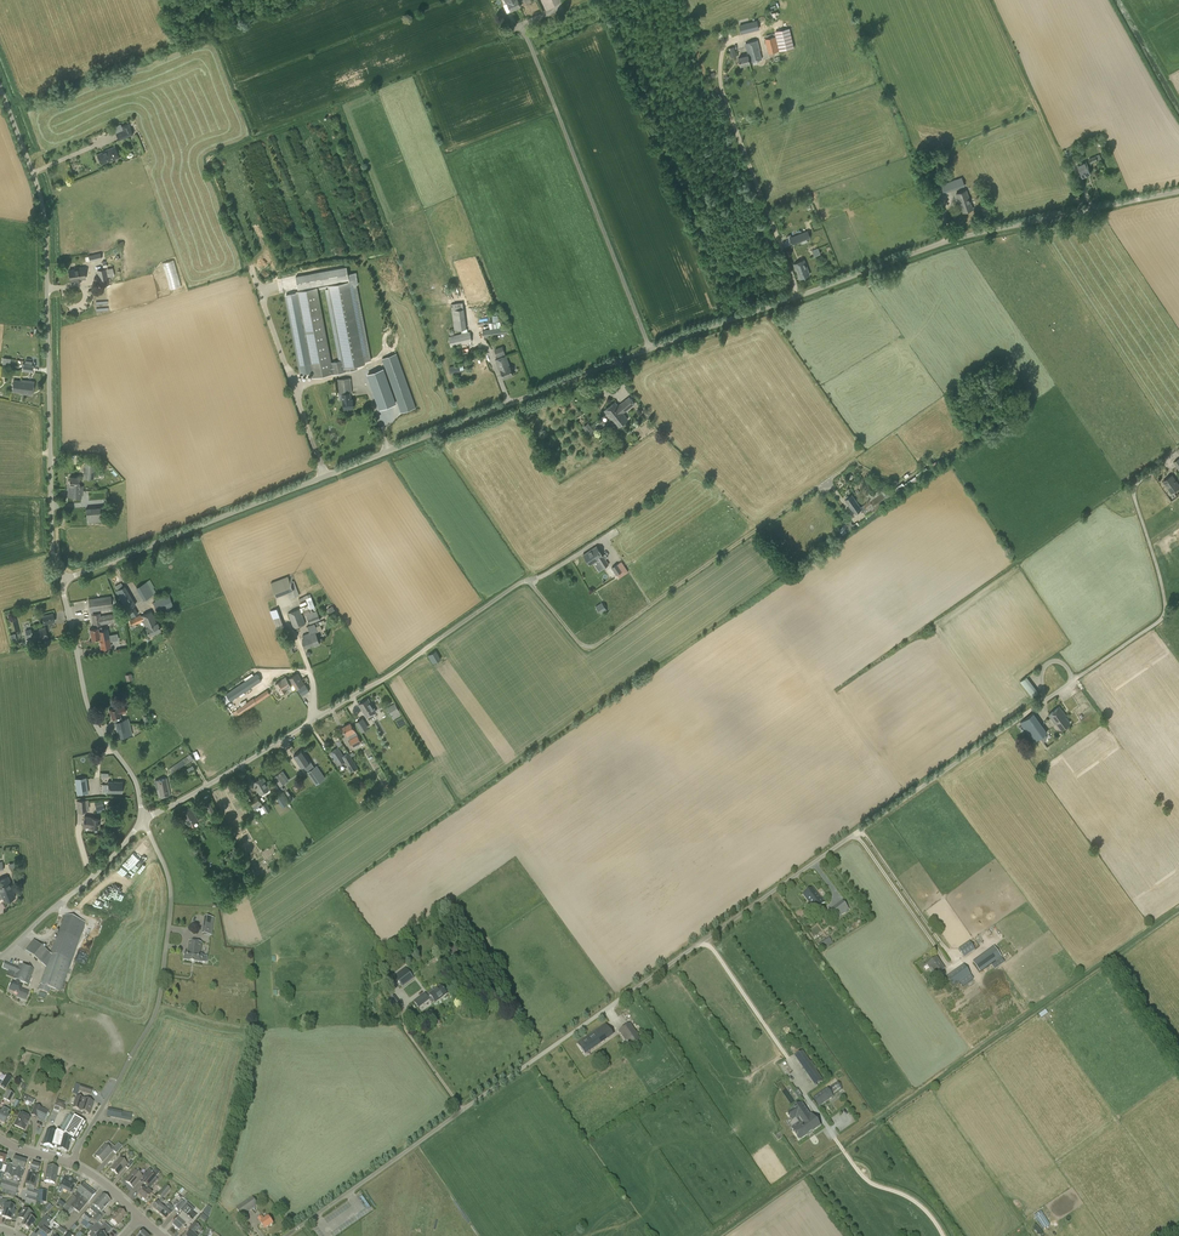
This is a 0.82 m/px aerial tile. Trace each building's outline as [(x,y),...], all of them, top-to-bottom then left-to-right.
[(517,0),(516,0),(507,4),(511,11),(520,7),(517,0)] [(757,21),(739,26),(741,33),(759,29),(757,21)] [(775,36),(765,39),(768,54),(794,48),(789,28),(774,32),(775,36)] [(747,53),(747,56),(738,58),(740,66),(750,63),(749,62),(761,59),(759,50),(760,50),(757,40),(745,44),(748,53),(747,53)] [(118,140),(133,134),(130,127),(128,123),(121,126),(123,130),(115,133),(118,140)] [(119,157),(115,147),(105,150),(106,151),(97,155),(101,164),(109,160),(110,161),(119,157)] [(1072,150),(1066,152),(1068,158),(1075,156),(1072,150)] [(1102,159),(1099,154),(1088,159),(1091,164),(1102,159)] [(930,158),(924,161),(929,172),(935,169),(930,158)] [(1083,177),(1091,173),(1085,161),(1078,165),(1083,177)] [(960,186),(958,179),(935,187),(937,194),(960,186)] [(973,209),(966,190),(956,194),(963,212),(973,209)] [(807,231),(789,238),(792,245),(810,238),(807,231)] [(820,254),(818,248),(812,250),(814,257),(820,254)] [(90,262),(101,259),(100,253),(88,256),(90,262)] [(181,286),(175,260),(164,262),(170,289),(181,286)] [(809,274),(804,260),(794,264),(799,278),(809,274)] [(357,369),(357,366),(365,364),(364,362),(370,361),(357,285),(358,285),(356,276),(357,276),(356,272),(348,274),(346,267),(296,276),(298,290),(303,289),(303,290),(298,291),(313,377),(332,374),(333,374),(346,371),(357,369)] [(75,269),(68,270),(69,280),(76,279),(76,280),(84,279),(83,268),(75,269)] [(108,285),(105,268),(96,270),(100,287),(108,285)] [(454,330),(461,329),(461,334),(448,337),(451,347),(472,342),(470,332),(466,333),(462,303),(451,304),(454,330)] [(482,330),(483,336),(509,333),(508,327),(482,330)] [(504,378),(513,375),(506,355),(505,355),(502,346),(494,349),(497,356),(499,355),(499,357),(495,359),(499,370),(500,370),(504,378)] [(382,359),(401,412),(416,407),(397,353),(382,359)] [(31,372),(32,365),(22,364),(21,371),(31,372)] [(459,372),(459,371),(458,365),(455,366),(449,367),(450,374),(459,372)] [(394,404),(382,369),(367,375),(379,409),(394,404)] [(354,407),(353,399),(350,399),(350,393),(352,392),(350,378),(337,379),(339,394),(342,393),(344,408),(354,407)] [(31,394),(33,381),(22,380),(21,381),(14,380),(12,391),(20,391),(20,393),(31,394)] [(628,418),(624,413),(635,404),(629,397),(618,406),(615,402),(605,410),(617,426),(628,418)] [(583,427),(590,436),(595,432),(588,423),(583,427)] [(611,435),(600,443),(604,447),(615,439),(611,435)] [(86,460),(85,460),(83,478),(94,479),(95,461),(93,461),(93,458),(87,457),(86,460)] [(927,469),(904,485),(902,483),(892,490),(888,484),(871,496),(868,498),(873,505),(871,506),(868,502),(860,507),(861,508),(863,510),(867,516),(898,494),(930,473),(927,469)] [(1171,493),(1178,487),(1178,485),(1172,475),(1163,482),(1171,493)] [(80,477),(70,476),(68,497),(82,498),(83,486),(79,485),(80,477)] [(845,498),(846,499),(845,499),(854,513),(861,508),(860,507),(852,495),(849,497),(848,496),(847,496),(845,497),(845,498)] [(86,508),(87,522),(102,520),(108,519),(107,507),(86,508)] [(853,527),(853,528),(859,524),(857,522),(853,525),(850,521),(846,517),(839,522),(846,532),(853,527)] [(590,565),(598,560),(603,568),(608,565),(596,546),(583,554),(590,565)] [(623,571),(618,563),(611,567),(616,575),(623,571)] [(288,576),(271,582),(276,597),(293,590),(288,576)] [(143,600),(154,594),(150,586),(152,585),(149,580),(147,582),(147,581),(136,587),(143,600)] [(116,591),(127,610),(124,611),(129,619),(138,613),(133,606),(136,604),(125,585),(123,586),(122,587),(116,591)] [(165,594),(154,598),(155,601),(153,602),(157,611),(164,609),(165,612),(170,610),(169,607),(172,606),(169,596),(166,597),(165,594)] [(112,608),(111,596),(100,597),(88,599),(90,611),(96,611),(112,608)] [(601,614),(607,610),(602,602),(596,606),(601,614)] [(286,631),(277,608),(270,611),(277,629),(279,628),(281,633),(286,631)] [(305,623),(300,608),(288,613),(295,631),(300,629),(299,626),(305,623)] [(157,622),(156,622),(151,611),(141,615),(141,614),(129,620),(132,625),(131,626),(132,629),(137,626),(136,624),(142,621),(149,635),(160,629),(157,622)] [(100,613),(91,615),(93,626),(114,622),(114,624),(120,623),(119,614),(119,612),(100,616),(100,613)] [(53,613),(42,616),(44,624),(55,621),(53,613)] [(309,624),(320,620),(318,614),(312,616),(307,618),(309,624)] [(307,626),(310,633),(303,635),(304,639),(302,640),(305,647),(314,644),(315,645),(320,643),(315,632),(314,632),(313,630),(316,629),(314,623),(307,626)] [(101,648),(111,646),(107,629),(102,630),(101,626),(90,628),(90,629),(89,629),(88,630),(89,633),(90,634),(91,634),(92,639),(99,638),(101,648)] [(45,627),(32,630),(31,629),(25,630),(27,637),(33,636),(34,640),(48,637),(45,627)] [(436,650),(428,655),(433,664),(441,659),(436,650)] [(226,693),(231,701),(262,680),(257,673),(226,693)] [(296,688),(304,683),(298,674),(289,679),(290,679),(288,680),(286,677),(275,684),(281,693),(292,686),(291,686),(293,685),(296,688)] [(1026,676),(1020,681),(1032,697),(1038,692),(1026,676)] [(305,684),(298,688),(302,695),(310,691),(305,684)] [(270,693),(267,689),(254,698),(254,697),(232,712),(235,717),(270,693)] [(376,711),(369,699),(359,704),(367,716),(376,711)] [(121,716),(120,714),(126,712),(124,705),(118,707),(117,706),(109,709),(112,719),(121,716)] [(392,715),(396,712),(392,705),(387,708),(392,715)] [(1055,723),(1061,730),(1070,723),(1065,716),(1066,716),(1059,706),(1048,715),(1055,723)] [(1034,742),(1047,732),(1033,713),(1020,722),(1034,742)] [(132,734),(128,718),(115,722),(119,738),(132,734)] [(362,718),(355,722),(361,732),(369,728),(362,718)] [(351,723),(343,727),(352,744),(360,740),(355,733),(356,732),(351,723)] [(339,765),(344,761),(351,772),(358,767),(351,757),(349,754),(349,752),(343,755),(338,747),(330,752),(339,765)] [(302,767),(305,766),(317,783),(325,778),(317,765),(315,767),(303,750),(294,756),(302,767)] [(186,765),(194,760),(190,754),(169,769),(171,773),(185,763),(186,765)] [(109,780),(109,772),(101,772),(102,780),(109,780)] [(274,777),(281,786),(286,783),(279,773),(274,777)] [(86,776),(76,778),(78,793),(88,792),(86,776)] [(270,788),(263,776),(254,782),(261,794),(270,788)] [(157,789),(158,797),(161,797),(168,795),(171,795),(167,778),(155,780),(157,789)] [(108,781),(108,784),(102,784),(102,792),(122,793),(122,782),(108,781)] [(277,786),(275,783),(270,786),(272,789),(273,789),(277,795),(276,796),(283,807),(289,803),(278,786),(277,786)] [(260,802),(257,796),(250,800),(253,806),(260,802)] [(89,809),(88,799),(76,800),(77,812),(86,811),(87,809),(89,809)] [(209,802),(203,806),(211,821),(217,818),(214,813),(215,812),(209,802)] [(271,810),(266,802),(261,805),(266,813),(271,810)] [(198,821),(192,808),(182,812),(188,825),(198,821)] [(99,818),(91,816),(84,816),(83,825),(90,827),(98,827),(99,818)] [(216,831),(222,841),(228,838),(222,828),(216,831)] [(118,882),(125,875),(120,870),(113,877),(118,882)] [(0,880),(0,893),(0,894),(1,893),(4,901),(15,897),(12,889),(13,889),(8,877),(0,880)] [(815,910),(824,903),(821,898),(820,899),(812,888),(803,895),(815,910)] [(837,919),(849,910),(842,901),(830,910),(837,919)] [(202,934),(212,936),(214,918),(204,917),(202,934)] [(48,993),(50,989),(61,993),(71,961),(79,940),(58,932),(38,990),(48,993)] [(829,937),(818,944),(821,948),(831,941),(829,937)] [(25,951),(41,964),(49,954),(33,941),(25,951)] [(191,941),(189,953),(187,953),(186,960),(193,961),(192,961),(197,962),(197,961),(204,962),(207,962),(208,956),(204,956),(205,955),(202,955),(203,943),(191,941)] [(975,950),(969,942),(958,949),(964,957),(975,950)] [(455,945),(443,954),(446,959),(459,950),(455,945)] [(994,947),(972,963),(979,973),(1001,957),(994,947)] [(412,950),(404,957),(408,962),(416,955),(412,950)] [(992,965),(995,969),(1005,962),(1001,958),(992,965)] [(940,962),(937,964),(934,960),(927,965),(935,976),(944,969),(940,962)] [(5,962),(2,968),(15,974),(13,979),(28,985),(31,978),(31,977),(34,969),(19,964),(17,967),(5,962)] [(947,977),(953,987),(959,982),(963,987),(974,979),(970,975),(970,974),(963,965),(947,977)] [(413,977),(406,967),(395,975),(402,985),(413,977)] [(28,993),(21,990),(22,987),(12,983),(9,991),(18,995),(17,998),(25,1001),(28,993)] [(441,986),(429,995),(435,1003),(447,994),(441,986)] [(425,994),(414,1002),(419,1007),(429,999),(425,994)] [(395,995),(389,999),(397,1009),(402,1005),(395,995)] [(1042,1017),(1048,1013),(1046,1009),(1039,1014),(1042,1017)] [(641,1041),(630,1024),(619,1031),(626,1041),(627,1041),(631,1047),(641,1041)] [(599,1041),(600,1043),(612,1035),(611,1033),(606,1025),(593,1033),(599,1041)] [(599,1041),(593,1033),(578,1044),(585,1054),(600,1043),(599,1041)] [(823,1081),(816,1070),(810,1062),(802,1051),(794,1057),(815,1087),(823,1081)] [(2,1085),(1,1086),(5,1089),(12,1078),(7,1075),(4,1081),(2,1085)] [(75,1084),(72,1094),(77,1095),(79,1091),(90,1095),(92,1089),(75,1084)] [(833,1096),(828,1090),(828,1089),(812,1099),(818,1107),(833,1097),(833,1096)] [(7,1090),(2,1099),(10,1102),(14,1094),(7,1090)] [(94,1102),(84,1099),(76,1096),(75,1099),(73,1098),(71,1099),(70,1102),(71,1104),(73,1105),(72,1108),(90,1114),(94,1102)] [(801,1125),(793,1130),(799,1138),(806,1133),(807,1135),(812,1131),(811,1130),(818,1125),(811,1115),(810,1116),(802,1104),(788,1114),(792,1120),(796,1117),(799,1122),(801,1125)] [(48,1111),(35,1105),(30,1115),(37,1119),(43,1122),(44,1121),(45,1122),(49,1113),(48,1113),(48,1111)] [(0,1112),(0,1122),(5,1124),(9,1117),(7,1116),(10,1111),(4,1108),(1,1113),(0,1112)] [(132,1114),(122,1112),(114,1110),(108,1109),(106,1117),(120,1120),(130,1122),(131,1122),(132,1114)] [(30,1118),(20,1113),(14,1126),(24,1131),(30,1118)] [(74,1117),(73,1118),(63,1135),(60,1133),(57,1131),(55,1133),(47,1131),(43,1145),(53,1148),(54,1147),(57,1148),(56,1149),(68,1152),(71,1139),(75,1141),(85,1123),(74,1117)] [(112,1150),(116,1154),(122,1147),(118,1143),(112,1150)] [(104,1145),(95,1156),(102,1163),(112,1152),(104,1145)] [(14,1197),(15,1193),(16,1194),(21,1177),(23,1177),(24,1171),(24,1170),(26,1161),(14,1158),(12,1167),(7,1165),(5,1174),(2,1182),(0,1189),(2,1189),(1,1192),(14,1197)] [(120,1158),(111,1169),(118,1176),(125,1167),(128,1170),(133,1164),(130,1161),(127,1165),(120,1158)] [(30,1171),(30,1172),(28,1171),(24,1184),(29,1186),(28,1189),(27,1189),(25,1195),(27,1196),(37,1199),(36,1198),(38,1192),(33,1191),(38,1175),(35,1174),(35,1173),(38,1173),(40,1166),(32,1164),(30,1171)] [(55,1184),(58,1169),(47,1166),(44,1182),(55,1184)] [(148,1199),(150,1195),(152,1194),(148,1190),(152,1185),(150,1184),(156,1177),(155,1177),(160,1172),(155,1168),(153,1171),(152,1172),(146,1179),(143,1183),(146,1186),(143,1189),(138,1195),(145,1202),(145,1201),(146,1202),(149,1199),(148,1199)] [(143,1176),(146,1179),(152,1172),(149,1169),(143,1176)] [(135,1171),(125,1182),(133,1188),(142,1177),(135,1171)] [(71,1194),(76,1184),(64,1178),(59,1188),(71,1194)] [(79,1214),(89,1202),(96,1194),(84,1184),(77,1192),(61,1212),(67,1217),(73,1209),(79,1214)] [(164,1209),(161,1206),(164,1201),(162,1200),(170,1190),(166,1186),(158,1196),(161,1198),(152,1208),(159,1214),(164,1209)] [(47,1190),(38,1190),(38,1205),(43,1205),(43,1202),(46,1203),(47,1190)] [(102,1195),(93,1206),(90,1209),(96,1215),(93,1220),(92,1222),(95,1224),(96,1223),(97,1224),(97,1223),(98,1224),(100,1221),(102,1218),(105,1215),(102,1212),(110,1202),(102,1195)] [(35,1207),(37,1199),(27,1196),(24,1203),(35,1207)] [(235,1208),(241,1217),(258,1206),(252,1197),(235,1208)] [(7,1205),(7,1200),(0,1199),(0,1200),(0,1202),(0,1206),(3,1206),(2,1207),(4,1207),(3,1211),(4,1211),(2,1217),(6,1218),(6,1219),(11,1220),(13,1215),(14,1216),(16,1211),(13,1211),(15,1207),(7,1205)] [(47,1214),(53,1205),(48,1202),(42,1211),(47,1214)] [(180,1210),(182,1213),(172,1225),(179,1232),(183,1227),(186,1228),(197,1215),(187,1207),(189,1205),(186,1202),(180,1210)] [(35,1221),(31,1219),(34,1214),(23,1207),(20,1213),(27,1217),(21,1226),(29,1230),(31,1226),(32,1226),(35,1221)] [(171,1207),(167,1211),(164,1209),(159,1214),(165,1220),(174,1210),(171,1207)] [(119,1210),(113,1217),(111,1220),(117,1225),(125,1215),(119,1210)] [(203,1213),(200,1216),(206,1221),(209,1218),(203,1213)] [(83,1219),(80,1221),(88,1229),(91,1225),(88,1223),(92,1219),(86,1214),(82,1218),(83,1219)] [(46,1231),(49,1226),(48,1225),(51,1220),(45,1215),(37,1226),(42,1230),(38,1235),(49,1235),(50,1234),(46,1231)] [(269,1217),(265,1220),(262,1216),(258,1219),(265,1230),(273,1224),(269,1217)] [(195,1235),(201,1228),(194,1222),(187,1230),(190,1232),(187,1235),(196,1235),(195,1235)] [(97,1223),(97,1224),(96,1223),(95,1224),(92,1227),(91,1225),(88,1229),(92,1233),(90,1235),(92,1235),(105,1235),(101,1233),(105,1229),(108,1232),(111,1229),(104,1223),(101,1227),(98,1224),(97,1223)] [(1062,1230),(1066,1235),(1079,1235),(1076,1232),(1080,1230),(1077,1226),(1073,1228),(1071,1224),(1062,1230)]
